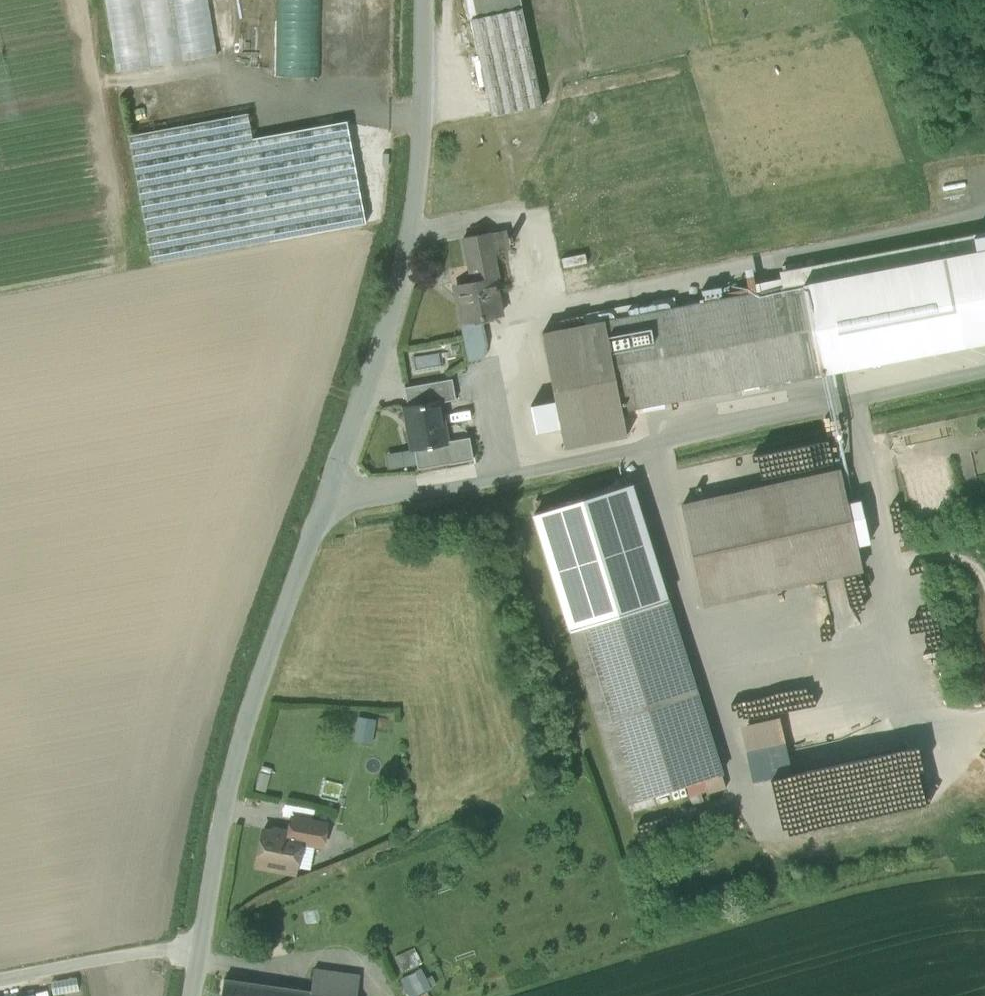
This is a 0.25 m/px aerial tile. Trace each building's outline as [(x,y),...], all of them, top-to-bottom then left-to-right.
[(117,72),(217,55),(207,0),(105,0),(117,72)] [(275,76),(319,77),(321,0),(277,0),(275,76)] [(470,19),(521,8),(519,0),(466,0),(470,19)] [(521,8),(470,19),(491,116),(507,112),(542,105),(521,8)] [(248,114),(129,136),(152,263),(365,223),(346,122),(252,139),(248,114)] [(505,231),(488,235),(492,255),(509,252),(508,246),(514,244),(512,237),(507,238),(505,231)] [(488,235),(461,240),(469,282),(491,277),(492,282),(497,281),(492,255),(488,235)] [(803,283),(820,373),(984,342),(984,249),(803,283)] [(469,282),(456,285),(459,304),(455,305),(459,327),(461,326),(483,322),(499,319),(492,282),(491,277),(469,282)] [(674,297),(651,301),(653,312),(640,314),(638,304),(582,314),(584,325),(542,333),(555,400),(560,428),(564,447),(627,435),(622,411),(820,373),(803,283),(676,307),(674,297)] [(483,322),(461,326),(468,362),(484,358),(487,344),(483,322)] [(410,369),(441,367),(440,352),(409,353),(410,369)] [(451,379),(404,387),(408,406),(440,401),(440,402),(455,399),(451,379)] [(560,428),(555,400),(529,405),(535,433),(560,428)] [(408,406),(404,407),(411,449),(414,449),(417,469),(473,459),(469,437),(447,441),(440,402),(440,401),(408,406)] [(839,472),(682,506),(703,603),(861,568),(839,472)] [(534,514),(571,627),(663,598),(627,484),(534,514)] [(663,598),(571,627),(625,803),(685,785),(702,779),(719,774),(720,774),(663,598)] [(353,739),(372,741),(374,716),(355,714),(353,739)] [(779,718),(740,727),(745,750),(785,742),(779,718)] [(785,742),(745,750),(752,783),(792,774),(785,742)] [(719,774),(702,779),(705,791),(706,794),(725,788),(721,774),(719,775),(719,774)] [(702,779),(685,785),(689,796),(705,791),(702,779)] [(293,805),(291,817),(316,822),(319,809),(293,805)] [(302,835),(302,836),(324,840),(327,824),(316,822),(291,817),(288,832),(302,835)] [(284,834),(262,830),(256,866),(295,873),(302,836),(302,835),(288,832),(284,834)] [(422,966),(430,990),(444,985),(436,961),(422,966)] [(313,969),(310,991),(340,995),(357,995),(360,977),(313,969)] [(401,980),(411,995),(413,995),(428,987),(418,970),(401,980)] [(224,977),(222,995),(269,995),(271,985),(224,977)] [(310,991),(271,985),(269,995),(340,995),(310,991)]
